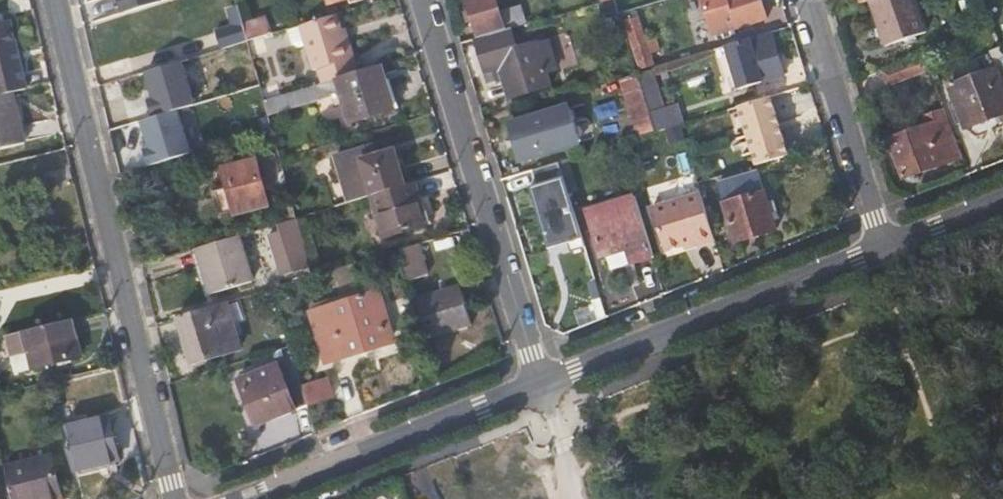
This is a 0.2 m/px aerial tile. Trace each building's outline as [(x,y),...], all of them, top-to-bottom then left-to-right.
[(125,13),(161,2),(161,0),(121,0),(125,13)] [(496,0),(467,0),(478,39),(511,28),(526,24),(521,5),(500,12),(496,0)] [(713,34),(768,17),(763,0),(702,0),(713,34)] [(915,0),(870,0),(885,45),(925,31),(915,0)] [(238,6),(228,9),(233,26),(243,23),(238,6)] [(339,13),(298,26),(287,29),(292,44),(299,49),(304,47),(312,70),(310,71),(306,78),(309,86),(359,71),(348,37),(346,38),(343,28),(339,13)] [(645,14),(628,17),(637,66),(654,63),(645,14)] [(268,16),(243,23),(248,41),(264,36),(274,34),(268,16)] [(14,92),(29,89),(12,19),(0,22),(0,95),(14,92)] [(222,49),(248,41),(243,23),(233,26),(216,31),(222,49)] [(518,49),(511,28),(478,39),(475,39),(486,73),(499,69),(509,98),(551,85),(546,71),(558,68),(549,39),(518,49)] [(767,37),(765,32),(750,37),(726,45),(739,89),(785,75),(773,36),(767,37)] [(264,36),(248,41),(254,60),(256,59),(255,57),(269,53),(264,36)] [(926,65),(921,51),(909,56),(914,70),(926,65)] [(914,70),(909,56),(880,67),(886,81),(914,70)] [(164,96),(169,113),(194,106),(211,101),(198,57),(162,67),(170,95),(164,96)] [(970,76),(996,66),(993,57),(966,68),(970,76)] [(396,108),(382,64),(359,71),(309,86),(280,95),(264,100),(269,116),(343,94),(351,122),(396,108)] [(999,73),(996,66),(970,76),(947,85),(953,100),(956,109),(952,110),(957,123),(961,121),(964,128),(1002,112),(1002,72),(999,73)] [(618,78),(636,137),(655,132),(649,112),(648,107),(637,73),(618,78)] [(277,84),(261,89),(264,100),(280,95),(277,84)] [(780,113),(807,103),(801,86),(774,95),(780,113)] [(14,92),(0,95),(0,150),(26,143),(14,92)] [(769,97),(736,107),(745,136),(777,125),(769,97)] [(577,142),(566,105),(509,123),(520,160),(577,142)] [(927,122),(946,115),(942,105),(924,113),(927,122)] [(207,150),(194,106),(169,113),(158,116),(166,144),(160,146),(165,162),(207,150)] [(666,107),(649,112),(655,132),(673,126),(666,107)] [(903,178),(962,155),(946,115),(927,122),(887,138),(903,178)] [(786,154),(777,125),(745,136),(754,165),(786,154)] [(273,130),(258,134),(260,143),(276,140),(273,130)] [(335,155),(349,201),(371,195),(406,184),(396,148),(376,155),(372,143),(335,155)] [(278,151),(263,156),(274,197),(290,193),(281,159),(278,151)] [(229,189),(210,194),(216,218),(269,205),(257,157),(222,166),(229,189)] [(569,158),(559,161),(569,193),(579,191),(569,158)] [(533,169),(538,184),(530,186),(549,248),(583,238),(569,193),(559,161),(533,169)] [(776,229),(759,172),(717,184),(734,241),(776,229)] [(428,224),(415,181),(406,184),(371,195),(384,238),(428,224)] [(715,240),(701,193),(652,207),(664,250),(683,245),(695,242),(696,245),(715,240)] [(632,263),(653,256),(634,194),(586,209),(600,257),(628,248),(632,263)] [(296,254),(306,252),(297,217),(291,219),(281,222),(284,229),(270,234),(281,274),(300,269),(296,254)] [(253,280),(240,234),(196,248),(209,294),(253,280)] [(561,289),(594,279),(583,241),(548,251),(561,289)] [(418,243),(397,249),(407,282),(428,274),(418,243)] [(356,280),(352,263),(324,271),(329,289),(356,280)] [(459,282),(412,296),(426,339),(472,325),(459,282)] [(393,341),(379,291),(310,311),(327,362),(393,341)] [(241,347),(228,301),(185,314),(193,340),(190,342),(196,361),(241,347)] [(82,358),(74,321),(23,333),(32,370),(82,358)] [(256,425),(307,405),(302,388),(293,357),(238,378),(256,425)] [(333,396),(328,380),(302,388),(307,405),(333,396)] [(110,417),(62,428),(68,453),(73,472),(120,460),(110,417)] [(4,466),(4,467),(12,498),(62,498),(52,455),(4,466)]
